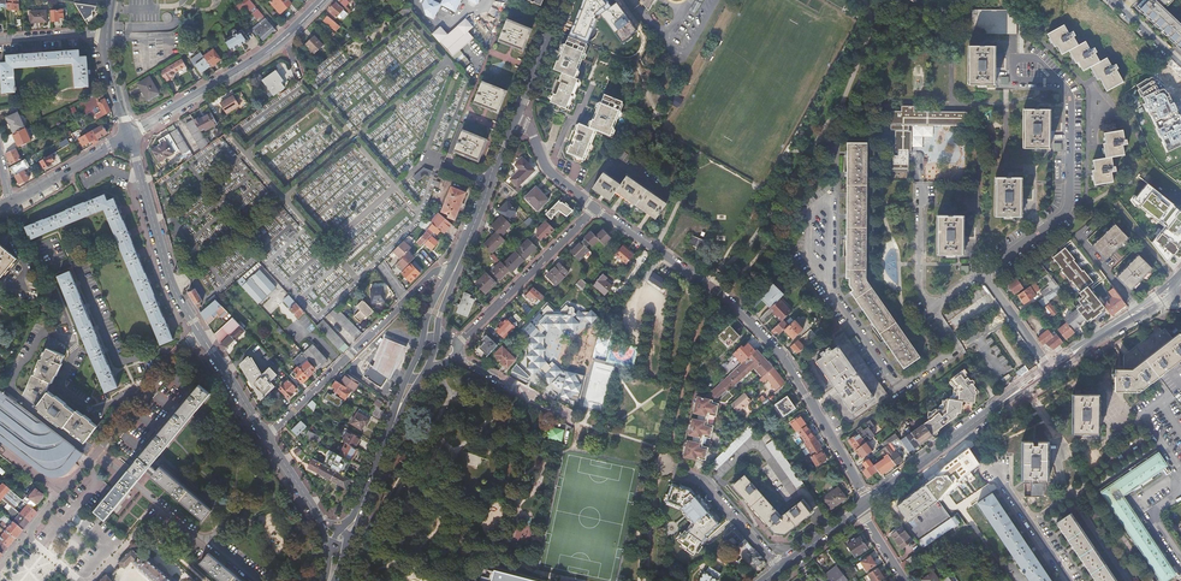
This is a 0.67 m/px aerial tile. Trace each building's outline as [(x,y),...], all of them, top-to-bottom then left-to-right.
[(250,0),(249,0),(244,4),(260,22),(262,25),(254,31),(262,41),(267,36),(273,32),(272,31),(275,29),(250,0)] [(292,4),(288,0),(273,0),(271,2),(280,14),(286,9),(292,4)] [(425,15),(432,19),(440,4),(454,12),(460,0),(432,0),(423,0),(421,4),(425,15)] [(649,11),(655,0),(640,0),(649,11)] [(1137,6),(1140,9),(1139,10),(1144,15),(1145,13),(1148,16),(1146,17),(1151,22),(1152,20),(1155,23),(1154,24),(1158,29),(1160,27),(1163,30),(1161,31),(1166,36),(1167,34),(1170,37),(1169,38),(1173,43),(1175,41),(1177,44),(1176,45),(1180,50),(1180,27),(1153,0),(1143,0),(1137,6)] [(1180,27),(1180,24),(1162,6),(1164,4),(1162,2),(1161,4),(1159,2),(1159,3),(1156,0),(1153,0),(1180,27)] [(53,11),(52,1),(49,1),(50,8),(51,8),(52,21),(59,21),(59,20),(63,20),(63,10),(53,11)] [(690,10),(695,13),(700,3),(695,1),(690,10)] [(344,10),(344,9),(336,2),(329,11),(337,18),(338,17),(344,10)] [(96,19),(97,7),(74,3),(71,21),(89,24),(92,21),(96,19)] [(356,13),(362,6),(358,3),(353,10),(356,13)] [(99,7),(97,7),(96,19),(92,21),(89,24),(92,23),(95,21),(98,16),(99,13),(99,7)] [(1009,7),(971,7),(971,34),(1017,35),(1017,15),(1009,15),(1009,7)] [(587,43),(593,46),(604,17),(599,11),(590,8),(589,8),(588,11),(581,8),(578,14),(577,17),(573,16),(569,26),(573,28),(569,36),(587,43)] [(344,10),(338,17),(339,18),(341,19),(343,19),(345,17),(348,13),(344,10)] [(29,12),(30,23),(46,22),(46,11),(29,12)] [(328,16),(324,21),(336,31),(340,26),(328,16)] [(443,24),(434,32),(454,55),(476,35),(470,29),(475,24),(468,16),(450,32),(443,24)] [(508,20),(499,41),(510,45),(523,50),(532,29),(508,20)] [(1090,50),(1086,44),(1085,42),(1078,46),(1073,37),(1075,36),(1074,33),(1073,32),(1068,34),(1063,25),(1052,31),(1047,34),(1049,38),(1052,43),(1053,45),(1054,47),(1055,47),(1057,46),(1059,51),(1061,55),(1069,51),(1071,55),(1073,59),(1075,61),(1076,64),(1076,63),(1078,62),(1081,67),(1083,71),(1090,67),(1092,71),(1095,76),(1096,78),(1097,80),(1098,80),(1099,79),(1102,84),(1106,91),(1123,82),(1116,70),(1118,69),(1116,64),(1111,67),(1106,58),(1099,62),(1096,56),(1094,53),(1096,52),(1094,48),(1090,50)] [(232,36),(225,40),(231,51),(232,51),(236,48),(240,46),(245,43),(248,41),(249,40),(242,30),(236,33),(237,32),(236,30),(235,29),(234,29),(233,29),(232,30),(231,30),(231,32),(231,33),(232,36)] [(587,43),(569,36),(566,45),(564,44),(564,45),(561,51),(561,52),(559,56),(558,61),(554,69),(562,73),(559,81),(557,80),(554,87),(553,90),(552,93),(554,94),(551,102),(557,105),(568,109),(569,109),(571,102),(572,100),(575,93),(576,91),(577,89),(577,88),(580,81),(580,80),(575,78),(576,77),(578,70),(581,64),(582,61),(582,60),(585,53),(585,52),(584,52),(587,44),(587,43)] [(315,37),(306,45),(315,53),(323,45),(315,37)] [(993,85),(994,47),(969,47),(969,85),(993,85)] [(211,67),(212,68),(217,64),(222,60),(214,49),(204,56),(211,67)] [(77,87),(90,86),(89,74),(90,74),(90,70),(88,70),(87,57),(80,57),(80,50),(67,51),(67,50),(63,51),(43,53),(43,52),(39,52),(39,53),(23,54),(23,53),(19,54),(19,55),(7,55),(8,62),(1,63),(1,77),(1,81),(2,80),(3,93),(16,92),(15,91),(16,90),(16,87),(15,87),(14,68),(75,63),(77,87)] [(458,62),(465,57),(459,50),(453,56),(458,62)] [(191,60),(195,66),(196,65),(199,69),(202,73),(206,70),(211,67),(204,56),(201,53),(191,60)] [(186,55),(181,58),(182,59),(186,66),(190,73),(195,69),(186,55)] [(182,59),(160,72),(166,82),(173,78),(173,77),(174,77),(174,75),(174,74),(179,71),(186,66),(182,59)] [(264,81),(270,90),(281,83),(283,82),(276,72),(264,81)] [(153,98),(159,95),(149,79),(138,85),(148,101),(153,98)] [(1131,90),(1139,98),(1168,152),(1180,145),(1180,117),(1174,102),(1172,102),(1164,87),(1157,80),(1146,79),(1131,90)] [(482,82),(474,103),(486,107),(498,112),(506,92),(482,82)] [(281,90),(285,87),(281,83),(270,90),(274,95),(279,91),(280,92),(281,91),(281,90)] [(98,119),(110,112),(103,93),(96,96),(92,98),(85,101),(81,103),(87,113),(94,109),(95,110),(97,113),(95,114),(98,119)] [(599,103),(596,110),(596,111),(594,115),(593,119),(589,128),(579,124),(578,125),(575,131),(575,132),(573,131),(571,137),(569,141),(568,144),(570,145),(566,153),(573,156),(583,160),(584,160),(588,151),(591,144),(596,131),(610,137),(611,136),(613,129),(616,122),(617,120),(617,119),(620,112),(620,111),(619,111),(622,104),(622,103),(604,95),(601,103),(599,103)] [(679,108),(683,100),(676,95),(671,104),(679,108)] [(233,96),(220,104),(226,114),(239,106),(233,96)] [(568,109),(557,105),(556,108),(570,113),(571,110),(568,109)] [(889,169),(909,169),(909,153),(911,153),(911,131),(909,131),(909,125),(967,125),(967,112),(914,111),(914,105),(901,105),(900,111),(890,111),(890,125),(895,125),(895,128),(895,131),(895,153),(898,153),(898,156),(897,158),(890,158),(889,169)] [(1024,109),(1024,148),(1048,148),(1048,110),(1024,109)] [(13,134),(25,128),(17,113),(6,118),(9,124),(10,128),(13,134)] [(193,120),(199,131),(203,128),(205,131),(217,124),(211,113),(199,120),(198,118),(193,120)] [(185,124),(201,151),(208,145),(199,131),(193,120),(185,124)] [(93,130),(98,139),(107,134),(107,133),(103,124),(93,130)] [(27,143),(31,141),(25,128),(13,134),(19,147),(27,143)] [(94,144),(99,141),(98,139),(93,130),(79,138),(82,145),(92,140),(94,144)] [(178,151),(185,162),(193,156),(176,130),(169,134),(178,151)] [(463,130),(455,151),(466,155),(478,161),(487,140),(463,130)] [(1104,133),(1105,138),(1105,143),(1104,143),(1103,144),(1103,146),(1104,148),(1104,153),(1105,158),(1092,160),(1093,165),(1094,170),(1092,170),(1091,170),(1092,173),(1092,175),(1093,180),(1094,184),(1112,181),(1111,172),(1115,171),(1115,166),(1113,167),(1111,157),(1124,155),(1122,145),(1127,144),(1126,140),(1124,140),(1122,130),(1104,133)] [(178,151),(169,134),(158,140),(161,145),(152,151),(159,162),(178,151)] [(864,277),(865,182),(865,143),(847,143),(847,151),(847,173),(847,199),(846,223),(846,245),(846,268),(846,277),(846,278),(848,278),(848,284),(852,290),(850,292),(854,298),(865,313),(876,329),(888,346),(899,362),(903,368),(918,357),(864,280),(864,277)] [(16,148),(6,153),(11,164),(21,159),(16,148)] [(41,161),(44,168),(51,164),(50,162),(55,160),(52,155),(41,161)] [(1143,164),(1160,182),(1168,175),(1150,157),(1143,164)] [(510,180),(517,187),(532,172),(529,169),(531,167),(522,158),(520,159),(516,163),(515,165),(519,170),(517,173),(510,180)] [(29,167),(24,159),(12,166),(16,175),(24,170),(29,167)] [(425,174),(427,176),(431,173),(424,166),(412,177),(417,182),(425,174)] [(24,170),(16,175),(15,175),(19,182),(20,184),(24,181),(24,182),(29,178),(24,170)] [(603,172),(592,188),(602,195),(610,200),(615,192),(622,196),(648,214),(655,219),(658,214),(659,215),(660,213),(659,213),(666,203),(626,175),(620,184),(603,172)] [(996,178),(995,216),(1020,216),(1020,177),(996,178)] [(1147,182),(1142,188),(1134,198),(1140,203),(1139,205),(1148,212),(1149,211),(1166,225),(1152,243),(1165,260),(1180,241),(1180,207),(1178,210),(1176,210),(1171,206),(1173,203),(1147,182)] [(452,187),(442,211),(448,214),(448,215),(449,215),(448,217),(455,219),(460,207),(466,193),(452,187)] [(535,187),(525,198),(537,211),(548,200),(539,191),(535,187)] [(104,209),(160,344),(172,339),(168,328),(168,327),(167,325),(167,323),(166,324),(158,305),(159,305),(158,303),(158,301),(157,301),(149,283),(150,283),(149,281),(148,279),(148,280),(138,257),(139,257),(138,255),(138,253),(137,253),(129,235),(130,235),(129,233),(129,231),(128,231),(120,213),(121,213),(120,210),(120,209),(119,209),(114,198),(108,200),(105,194),(92,200),(92,198),(88,200),(88,201),(74,207),(73,206),(70,208),(70,209),(56,215),(55,214),(51,215),(52,216),(37,223),(36,222),(33,223),(33,224),(25,227),(30,239),(104,209)] [(560,201),(559,201),(554,206),(546,214),(551,219),(552,220),(554,218),(553,217),(559,211),(567,217),(573,211),(573,210),(565,205),(564,204),(563,205),(561,203),(559,202),(560,201)] [(507,202),(497,211),(498,212),(502,216),(507,222),(517,212),(507,202)] [(452,224),(439,213),(431,222),(433,224),(440,230),(443,233),(448,228),(452,224)] [(502,216),(491,227),(496,232),(497,233),(501,237),(505,233),(504,232),(511,225),(509,224),(508,223),(502,216)] [(938,216),(937,254),(961,254),(962,216),(938,216)] [(524,223),(530,230),(536,224),(529,218),(524,223)] [(554,229),(550,225),(546,221),(537,230),(539,232),(535,235),(540,240),(543,237),(545,239),(554,229)] [(440,230),(433,224),(430,226),(434,229),(438,233),(440,230)] [(1115,224),(1092,246),(1105,260),(1116,250),(1129,238),(1115,224)] [(484,245),(492,253),(504,240),(501,237),(497,233),(496,232),(491,227),(490,227),(496,232),(484,245)] [(432,231),(429,228),(417,242),(421,245),(425,240),(427,239),(433,232),(432,231)] [(591,232),(584,239),(592,247),(599,240),(604,245),(611,238),(606,234),(603,230),(596,237),(591,232)] [(706,242),(691,235),(688,245),(693,247),(702,251),(706,242)] [(409,236),(404,241),(407,244),(412,239),(409,236)] [(516,252),(524,260),(537,247),(531,242),(528,239),(516,252)] [(584,239),(581,242),(583,244),(586,247),(589,244),(584,239)] [(407,244),(404,241),(393,252),(401,259),(407,252),(408,251),(411,248),(407,244)] [(580,242),(570,252),(572,255),(578,261),(589,250),(586,247),(583,244),(580,242)] [(17,258),(9,252),(12,249),(6,244),(3,247),(0,244),(0,279),(17,258)] [(615,255),(626,265),(634,256),(630,253),(627,250),(628,249),(623,245),(615,255)] [(1066,246),(1051,258),(1083,297),(1079,301),(1082,305),(1077,309),(1085,319),(1087,321),(1105,307),(1102,304),(1089,287),(1095,282),(1066,246)] [(401,259),(395,265),(401,271),(414,258),(407,252),(401,259)] [(509,270),(511,272),(524,260),(516,252),(503,265),(509,270)] [(499,280),(509,270),(503,265),(497,259),(493,254),(491,257),(498,264),(491,271),(499,280)] [(1139,254),(1116,276),(1129,290),(1140,280),(1152,268),(1139,254)] [(245,279),(260,265),(258,263),(242,276),(245,279)] [(560,263),(546,276),(555,286),(569,273),(560,263)] [(411,264),(402,273),(410,282),(420,273),(411,264)] [(245,283),(241,277),(236,281),(257,304),(275,287),(275,286),(274,287),(259,270),(245,283)] [(58,276),(105,392),(117,387),(113,376),(113,375),(112,373),(112,371),(111,372),(103,353),(104,353),(103,351),(102,349),(94,331),(95,331),(94,328),(93,327),(92,327),(85,309),(86,309),(85,306),(84,305),(83,305),(76,287),(77,286),(76,284),(75,282),(74,283),(69,272),(58,276)] [(496,283),(486,273),(475,284),(485,295),(496,283)] [(649,280),(661,288),(666,281),(654,273),(652,276),(649,280)] [(1051,291),(1058,286),(1047,273),(1042,277),(1045,281),(1047,280),(1050,285),(1040,291),(1044,296),(1051,291)] [(608,283),(605,280),(607,278),(603,274),(593,286),(594,287),(594,286),(605,295),(612,287),(608,283)] [(1016,278),(1007,285),(1014,294),(1023,288),(1016,278)] [(579,280),(577,283),(584,290),(587,287),(579,280)] [(773,284),(772,286),(782,296),(784,295),(773,284)] [(764,303),(770,308),(772,306),(779,299),(782,296),(772,286),(762,297),(760,298),(760,299),(764,303)] [(1035,295),(1029,286),(1020,293),(1026,301),(1035,295)] [(1061,289),(1058,286),(1051,291),(1054,294),(1061,289)] [(535,303),(536,305),(545,297),(533,287),(532,289),(526,296),(533,302),(537,298),(538,299),(535,303)] [(384,288),(371,289),(372,302),(385,301),(384,288)] [(1117,310),(1125,304),(1113,288),(1108,291),(1112,296),(1102,304),(1105,307),(1111,314),(1111,315),(1117,310)] [(195,289),(188,293),(197,308),(201,306),(200,303),(203,301),(195,289)] [(458,305),(457,307),(458,308),(465,311),(466,308),(470,309),(473,299),(469,298),(470,295),(464,292),(459,305),(458,305)] [(1026,301),(1020,293),(1017,295),(1024,303),(1026,301)] [(298,318),(304,312),(289,297),(284,302),(290,308),(289,309),(298,318)] [(783,320),(791,312),(779,299),(769,309),(775,315),(781,321),(783,320)] [(1046,299),(1036,307),(1045,319),(1051,314),(1052,315),(1057,312),(1046,299)] [(227,312),(215,300),(211,303),(200,313),(208,324),(207,323),(212,319),(215,316),(217,315),(221,318),(227,312)] [(374,311),(363,300),(356,306),(360,310),(354,317),(360,323),(367,317),(367,318),(374,311)] [(527,313),(531,309),(525,303),(521,307),(527,313)] [(590,312),(589,312),(581,312),(579,310),(576,313),(573,311),(574,311),(574,308),(572,307),(570,308),(569,308),(567,305),(561,311),(559,311),(554,312),(554,311),(548,305),(542,311),(544,313),(542,315),(540,313),(533,320),(535,322),(533,324),(531,323),(525,329),(531,335),(528,338),(528,341),(526,343),(528,345),(528,349),(528,354),(526,356),(529,360),(530,361),(528,363),(528,367),(527,368),(533,375),(539,370),(540,369),(545,375),(544,376),(542,378),(549,384),(550,383),(554,386),(554,387),(553,388),(556,391),(561,392),(562,392),(560,397),(577,401),(584,376),(576,374),(567,372),(566,373),(565,373),(563,372),(562,371),(555,365),(552,368),(543,360),(543,351),(545,349),(543,348),(543,339),(545,337),(542,334),(541,333),(545,328),(547,329),(547,330),(549,328),(558,328),(560,330),(561,328),(570,328),(572,330),(577,324),(580,321),(583,321),(590,321),(592,323),(592,322),(594,321),(598,316),(592,310),(590,312)] [(358,330),(336,307),(330,313),(352,336),(358,330)] [(1080,322),(1085,319),(1077,309),(1063,319),(1066,322),(1072,329),(1076,326),(1077,326),(1080,324),(1081,323),(1080,322)] [(515,314),(513,317),(519,322),(521,319),(515,314)] [(241,326),(232,318),(226,323),(222,327),(214,335),(220,345),(225,351),(228,349),(228,348),(235,341),(245,331),(243,329),(241,326)] [(345,343),(323,320),(316,326),(338,350),(345,343)] [(496,331),(504,339),(515,327),(507,320),(496,331)] [(788,326),(783,320),(781,321),(772,331),(774,334),(776,332),(777,332),(779,334),(784,330),(788,326)] [(803,330),(794,321),(788,326),(784,330),(786,332),(793,339),(803,330)] [(1072,329),(1066,322),(1058,329),(1065,338),(1070,335),(1074,332),(1072,329)] [(728,339),(733,344),(736,340),(740,337),(729,326),(718,336),(724,343),(728,339)] [(1047,329),(1037,337),(1042,345),(1044,343),(1053,350),(1054,349),(1063,342),(1056,333),(1053,336),(1047,329)] [(1163,384),(1164,383),(1159,376),(1180,358),(1180,335),(1173,340),(1165,329),(1162,331),(1160,329),(1124,357),(1124,370),(1098,370),(1098,380),(1115,380),(1115,391),(1139,392),(1158,376),(1163,384)] [(361,333),(358,330),(352,336),(355,339),(361,333)] [(827,397),(847,425),(889,396),(844,332),(803,360),(827,397)] [(479,348),(488,356),(498,345),(497,345),(487,336),(487,335),(482,340),(482,341),(483,340),(484,342),(479,348)] [(798,340),(790,347),(795,352),(796,351),(797,352),(798,353),(804,347),(798,340)] [(733,354),(742,363),(755,351),(748,344),(743,349),(742,347),(741,346),(733,354)] [(309,360),(318,369),(327,360),(313,345),(303,353),(309,360)] [(502,347),(494,355),(507,368),(515,359),(502,347)] [(78,436),(85,442),(86,441),(97,426),(90,421),(91,420),(84,415),(83,416),(77,410),(75,412),(66,404),(56,396),(55,397),(47,390),(50,382),(51,383),(55,376),(56,376),(61,364),(60,364),(64,356),(46,348),(41,360),(40,359),(36,367),(38,368),(34,375),(33,374),(24,394),(36,404),(35,405),(47,414),(46,416),(53,421),(54,420),(64,428),(65,426),(71,431),(70,432),(77,438),(78,436)] [(762,377),(764,375),(773,368),(771,366),(767,362),(765,359),(757,350),(755,351),(742,363),(708,393),(716,401),(722,396),(727,401),(732,396),(728,391),(731,388),(732,387),(735,384),(739,380),(742,378),(744,376),(746,374),(747,373),(749,371),(753,368),(755,369),(757,372),(758,373),(760,375),(761,376),(762,377)] [(302,352),(292,361),(298,367),(299,368),(307,361),(309,360),(303,353),(302,352)] [(248,357),(241,365),(246,370),(245,372),(250,377),(249,378),(254,384),(253,385),(255,388),(258,390),(256,391),(262,398),(263,397),(263,398),(265,396),(264,396),(274,387),(269,382),(276,375),(270,368),(261,376),(256,371),(258,370),(253,365),(254,363),(248,357)] [(1159,376),(1164,383),(1163,384),(1180,406),(1180,405),(1180,358),(1159,376)] [(299,368),(308,377),(312,374),(311,373),(315,369),(307,361),(299,368)] [(520,370),(524,366),(519,362),(515,366),(520,370)] [(360,363),(353,373),(374,387),(381,377),(360,363)] [(299,368),(298,367),(288,376),(294,382),(296,384),(299,382),(300,383),(302,382),(303,383),(308,378),(308,377),(299,368)] [(782,380),(773,368),(764,375),(762,377),(759,380),(761,383),(767,379),(772,385),(770,386),(772,389),(774,388),(775,389),(784,382),(782,380)] [(939,406),(939,409),(936,408),(932,411),(928,411),(927,417),(929,419),(924,423),(932,435),(938,430),(938,429),(942,426),(942,425),(943,425),(944,424),(945,424),(945,423),(946,423),(950,420),(952,420),(961,414),(960,413),(962,401),(967,402),(974,403),(975,394),(978,392),(973,384),(973,383),(973,381),(971,380),(970,380),(965,374),(967,373),(964,368),(949,379),(951,381),(950,382),(954,388),(952,395),(950,396),(949,399),(946,398),(944,400),(942,400),(942,404),(939,406)] [(353,392),(359,382),(347,374),(340,383),(347,388),(352,391),(353,392)] [(297,388),(298,387),(296,384),(294,382),(293,384),(289,380),(280,389),(288,398),(293,394),(293,393),(297,389),(297,388)] [(347,388),(340,383),(336,381),(333,386),(337,389),(335,392),(337,393),(341,395),(340,397),(346,400),(352,391),(347,388)] [(154,462),(210,394),(200,385),(125,474),(94,511),(105,520),(135,484),(148,469),(154,473),(151,477),(203,520),(211,510),(154,462)] [(67,464),(73,455),(78,449),(0,389),(0,436),(42,467),(44,469),(48,470),(52,471),(54,470),(56,470),(57,470),(59,469),(62,468),(64,466),(67,464)] [(276,390),(273,393),(279,400),(283,396),(276,390)] [(331,395),(328,393),(325,398),(339,408),(342,403),(341,402),(342,400),(336,396),(337,393),(335,392),(334,394),(332,393),(331,395)] [(684,446),(683,450),(684,451),(683,455),(683,457),(685,457),(690,459),(698,460),(699,458),(705,460),(708,447),(704,447),(702,446),(702,445),(703,440),(704,437),(710,438),(713,426),(707,424),(709,415),(715,416),(718,404),(719,402),(725,403),(727,401),(722,396),(716,401),(708,393),(703,398),(697,397),(697,399),(696,403),(694,402),(693,407),(695,407),(694,411),(693,413),(698,414),(697,420),(692,419),(691,421),(690,425),(689,424),(688,427),(688,428),(690,429),(689,433),(688,435),(693,436),(692,440),(692,442),(690,441),(687,440),(686,443),(685,446),(684,446)] [(736,411),(737,413),(751,401),(744,393),(730,404),(736,411)] [(1074,395),(1074,433),(1083,433),(1083,430),(1088,430),(1088,433),(1098,433),(1099,395),(1089,395),(1089,397),(1084,397),(1084,395),(1074,395)] [(760,402),(764,399),(762,396),(759,397),(759,398),(754,401),(757,404),(760,402)] [(795,409),(793,406),(785,396),(784,396),(785,397),(774,405),(783,417),(794,409),(795,409)] [(377,399),(373,404),(375,406),(379,408),(383,403),(377,399)] [(316,404),(312,400),(307,405),(314,411),(315,407),(316,404)] [(377,419),(383,411),(379,408),(375,406),(370,415),(372,416),(377,419)] [(372,416),(370,415),(360,408),(351,423),(361,430),(365,425),(366,426),(372,416)] [(789,423),(796,432),(797,431),(805,425),(806,424),(802,420),(799,416),(789,423)] [(306,425),(301,420),(291,430),(297,435),(306,425)] [(874,427),(870,420),(864,424),(867,427),(863,430),(860,426),(856,430),(857,431),(858,433),(862,439),(867,436),(869,439),(874,436),(870,430),(874,427)] [(930,437),(932,435),(924,423),(911,433),(919,444),(920,445),(930,437)] [(805,442),(814,437),(814,436),(809,430),(805,425),(797,431),(805,442)] [(754,432),(749,426),(721,452),(712,461),(709,464),(716,470),(754,432)] [(564,430),(551,427),(548,438),(562,441),(564,430)] [(308,431),(306,438),(318,444),(318,445),(321,438),(313,434),(313,433),(308,431)] [(343,441),(346,443),(355,448),(360,438),(348,431),(343,441)] [(855,450),(865,442),(862,439),(858,433),(848,440),(855,450)] [(919,444),(911,433),(900,441),(903,444),(908,452),(913,448),(919,444)] [(895,434),(882,443),(885,446),(898,437),(895,434)] [(821,449),(822,449),(817,442),(814,437),(805,442),(803,443),(806,447),(809,452),(811,455),(821,449)] [(900,441),(898,437),(894,440),(899,447),(903,444),(900,441)] [(803,483),(800,479),(791,467),(783,456),(776,446),(772,440),(765,444),(796,488),(803,483)] [(873,450),(867,441),(865,442),(855,450),(861,458),(867,454),(873,450)] [(1024,441),(1023,480),(1032,480),(1032,477),(1037,477),(1037,480),(1046,480),(1047,442),(1038,441),(1038,444),(1033,444),(1033,441),(1024,441)] [(339,455),(351,461),(357,449),(355,448),(346,443),(339,455)] [(318,445),(318,444),(315,449),(307,445),(302,451),(301,452),(302,453),(313,459),(323,464),(336,471),(344,475),(351,461),(339,455),(318,445)] [(889,444),(887,445),(893,454),(895,452),(889,444)] [(888,454),(895,465),(902,460),(900,457),(901,457),(901,456),(899,453),(898,454),(896,451),(895,452),(893,454),(887,445),(883,448),(888,454)] [(811,455),(810,456),(815,465),(825,460),(823,457),(825,456),(824,454),(821,449),(811,455)] [(934,478),(925,484),(937,500),(953,489),(954,491),(973,476),(970,472),(976,467),(965,452),(933,476),(934,478)] [(893,470),(897,467),(895,465),(888,454),(873,465),(877,471),(882,478),(884,477),(881,473),(886,470),(891,467),(893,470)] [(1158,454),(1102,492),(1163,580),(1164,580),(1175,574),(1178,579),(1180,577),(1180,575),(1175,566),(1171,569),(1121,495),(1165,465),(1158,454)] [(877,471),(873,465),(868,458),(862,463),(866,468),(864,469),(862,470),(867,478),(877,471)] [(318,473),(323,464),(313,459),(308,468),(318,473)] [(331,480),(336,471),(323,464),(318,473),(325,477),(331,480)] [(351,478),(344,475),(336,471),(331,480),(346,488),(351,478)] [(786,531),(790,528),(793,526),(800,520),(804,517),(812,511),(810,508),(803,499),(780,516),(744,475),(742,477),(786,531)] [(765,521),(769,526),(774,532),(784,533),(786,531),(742,477),(735,483),(733,485),(741,494),(744,498),(765,521)] [(733,485),(735,483),(735,482),(730,485),(739,496),(741,494),(733,485)] [(687,547),(685,549),(693,555),(696,551),(697,552),(702,546),(700,545),(706,537),(705,536),(713,529),(719,524),(710,512),(709,513),(708,511),(708,510),(710,509),(698,494),(696,496),(695,495),(694,494),(690,489),(680,485),(679,486),(672,483),(668,495),(665,501),(665,502),(666,502),(672,504),(671,506),(678,508),(678,506),(680,507),(683,510),(694,523),(692,525),(687,532),(685,531),(684,530),(682,534),(678,539),(677,540),(681,543),(687,547)] [(1046,498),(1046,483),(1030,484),(1030,497),(1046,498)] [(0,485),(0,498),(2,499),(9,490),(2,484),(1,484),(0,485)] [(925,484),(896,506),(901,511),(900,512),(904,516),(908,522),(937,500),(925,484)] [(837,487),(822,498),(830,509),(845,498),(843,495),(837,487)] [(22,501),(31,509),(41,497),(41,495),(34,489),(26,498),(25,497),(22,501)] [(9,490),(2,499),(7,504),(8,504),(12,507),(13,509),(21,500),(9,490)] [(1030,580),(1052,580),(1038,560),(1024,540),(1012,522),(999,504),(992,493),(977,503),(1023,571),(1021,572),(1023,574),(1024,573),(1030,580)] [(763,523),(765,521),(744,498),(743,500),(763,523)] [(29,522),(36,513),(31,509),(22,501),(18,507),(22,510),(19,513),(29,522)] [(11,523),(21,531),(29,522),(19,513),(13,509),(12,507),(8,511),(8,512),(13,516),(12,517),(14,519),(11,523)] [(811,507),(810,508),(812,511),(804,517),(805,519),(815,512),(811,507)] [(690,523),(685,531),(687,532),(692,525),(694,523),(683,510),(681,512),(690,523)] [(1115,580),(1118,580),(1071,513),(1070,514),(1115,580)] [(5,531),(14,539),(21,531),(11,523),(3,515),(0,518),(0,521),(1,521),(3,522),(0,525),(0,526),(6,530),(5,531)] [(956,518),(955,516),(917,541),(923,548),(960,523),(956,518)] [(743,545),(747,541),(732,525),(723,533),(728,538),(733,534),(739,541),(739,542),(741,545),(743,545)] [(890,534),(890,535),(891,535),(902,548),(912,540),(901,526),(890,534)] [(4,531),(0,536),(0,542),(7,548),(14,539),(5,531),(4,531)] [(859,536),(847,545),(854,556),(867,548),(859,536)] [(142,555),(140,557),(135,552),(132,549),(126,555),(118,563),(119,563),(120,564),(120,565),(120,566),(120,567),(120,568),(116,571),(113,574),(113,575),(112,575),(111,575),(110,575),(109,575),(108,574),(107,574),(99,580),(114,580),(113,579),(113,578),(113,577),(114,576),(114,575),(120,570),(121,569),(122,568),(123,569),(124,569),(125,569),(125,570),(126,570),(126,571),(134,564),(148,576),(148,577),(152,580),(172,580),(142,555)] [(441,549),(437,551),(436,555),(440,558),(444,558),(447,554),(445,550),(441,549)] [(763,560),(754,549),(751,552),(753,554),(749,557),(754,562),(755,561),(758,565),(763,560)] [(208,553),(200,564),(221,580),(242,580),(238,578),(219,562),(208,553)] [(870,555),(860,561),(866,570),(875,564),(870,555)] [(705,571),(698,580),(717,580),(718,579),(717,579),(721,573),(709,565),(705,571)] [(831,580),(845,580),(847,580),(836,566),(832,570),(825,574),(826,576),(831,580)] [(867,574),(872,580),(877,580),(883,577),(877,568),(867,574)] [(932,572),(921,580),(922,580),(939,580),(932,572)]
